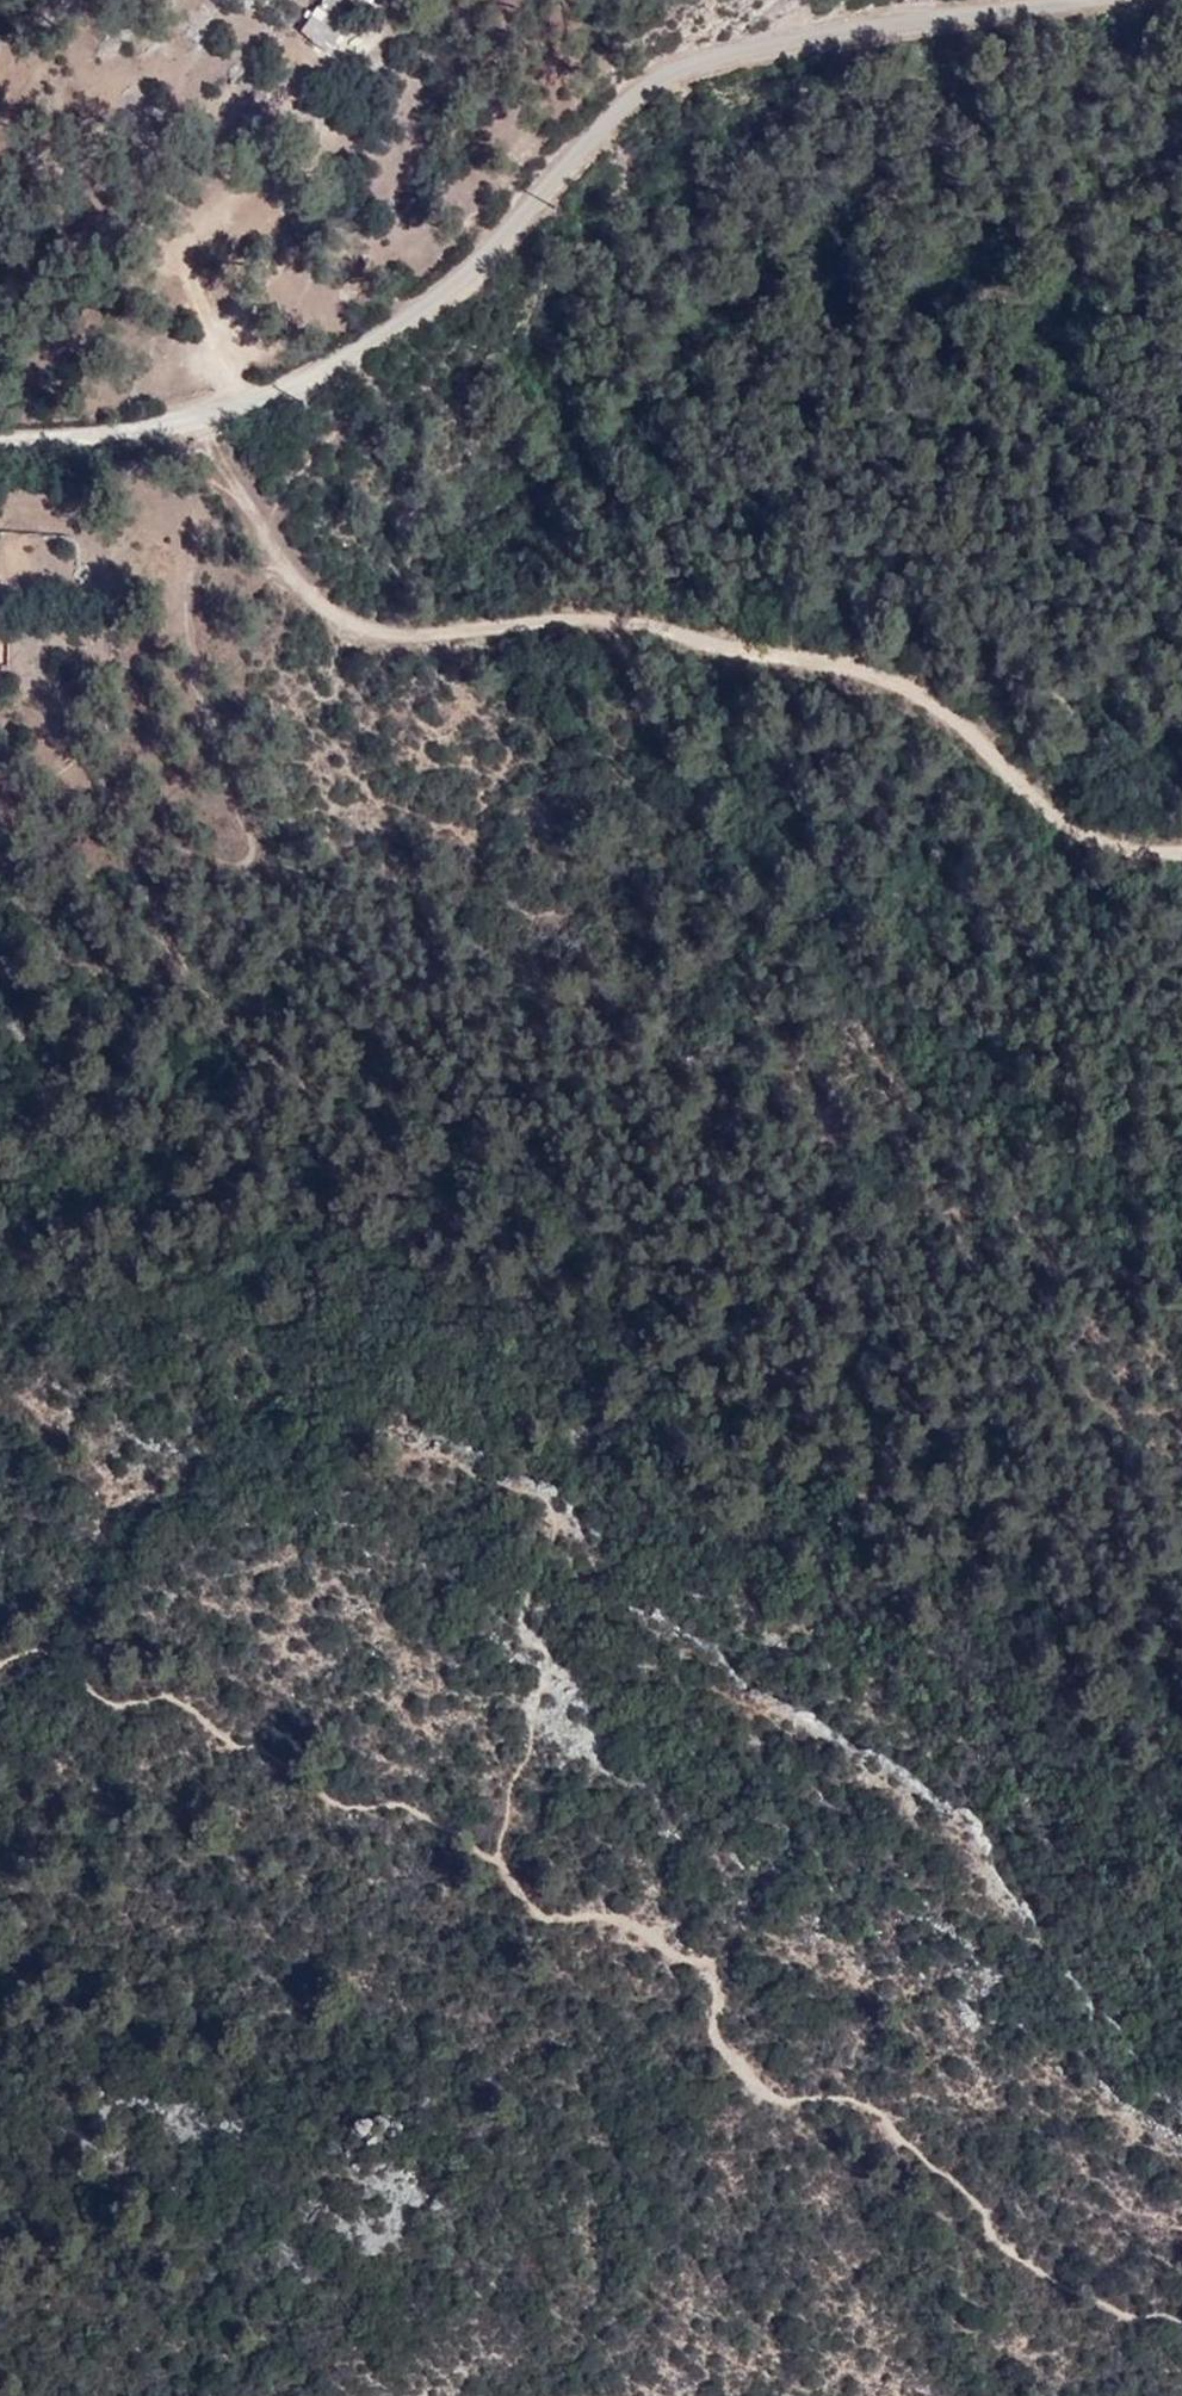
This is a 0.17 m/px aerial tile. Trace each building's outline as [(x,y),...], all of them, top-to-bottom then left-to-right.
[(353,0),(308,0),(280,42),(307,64),(353,0)]
